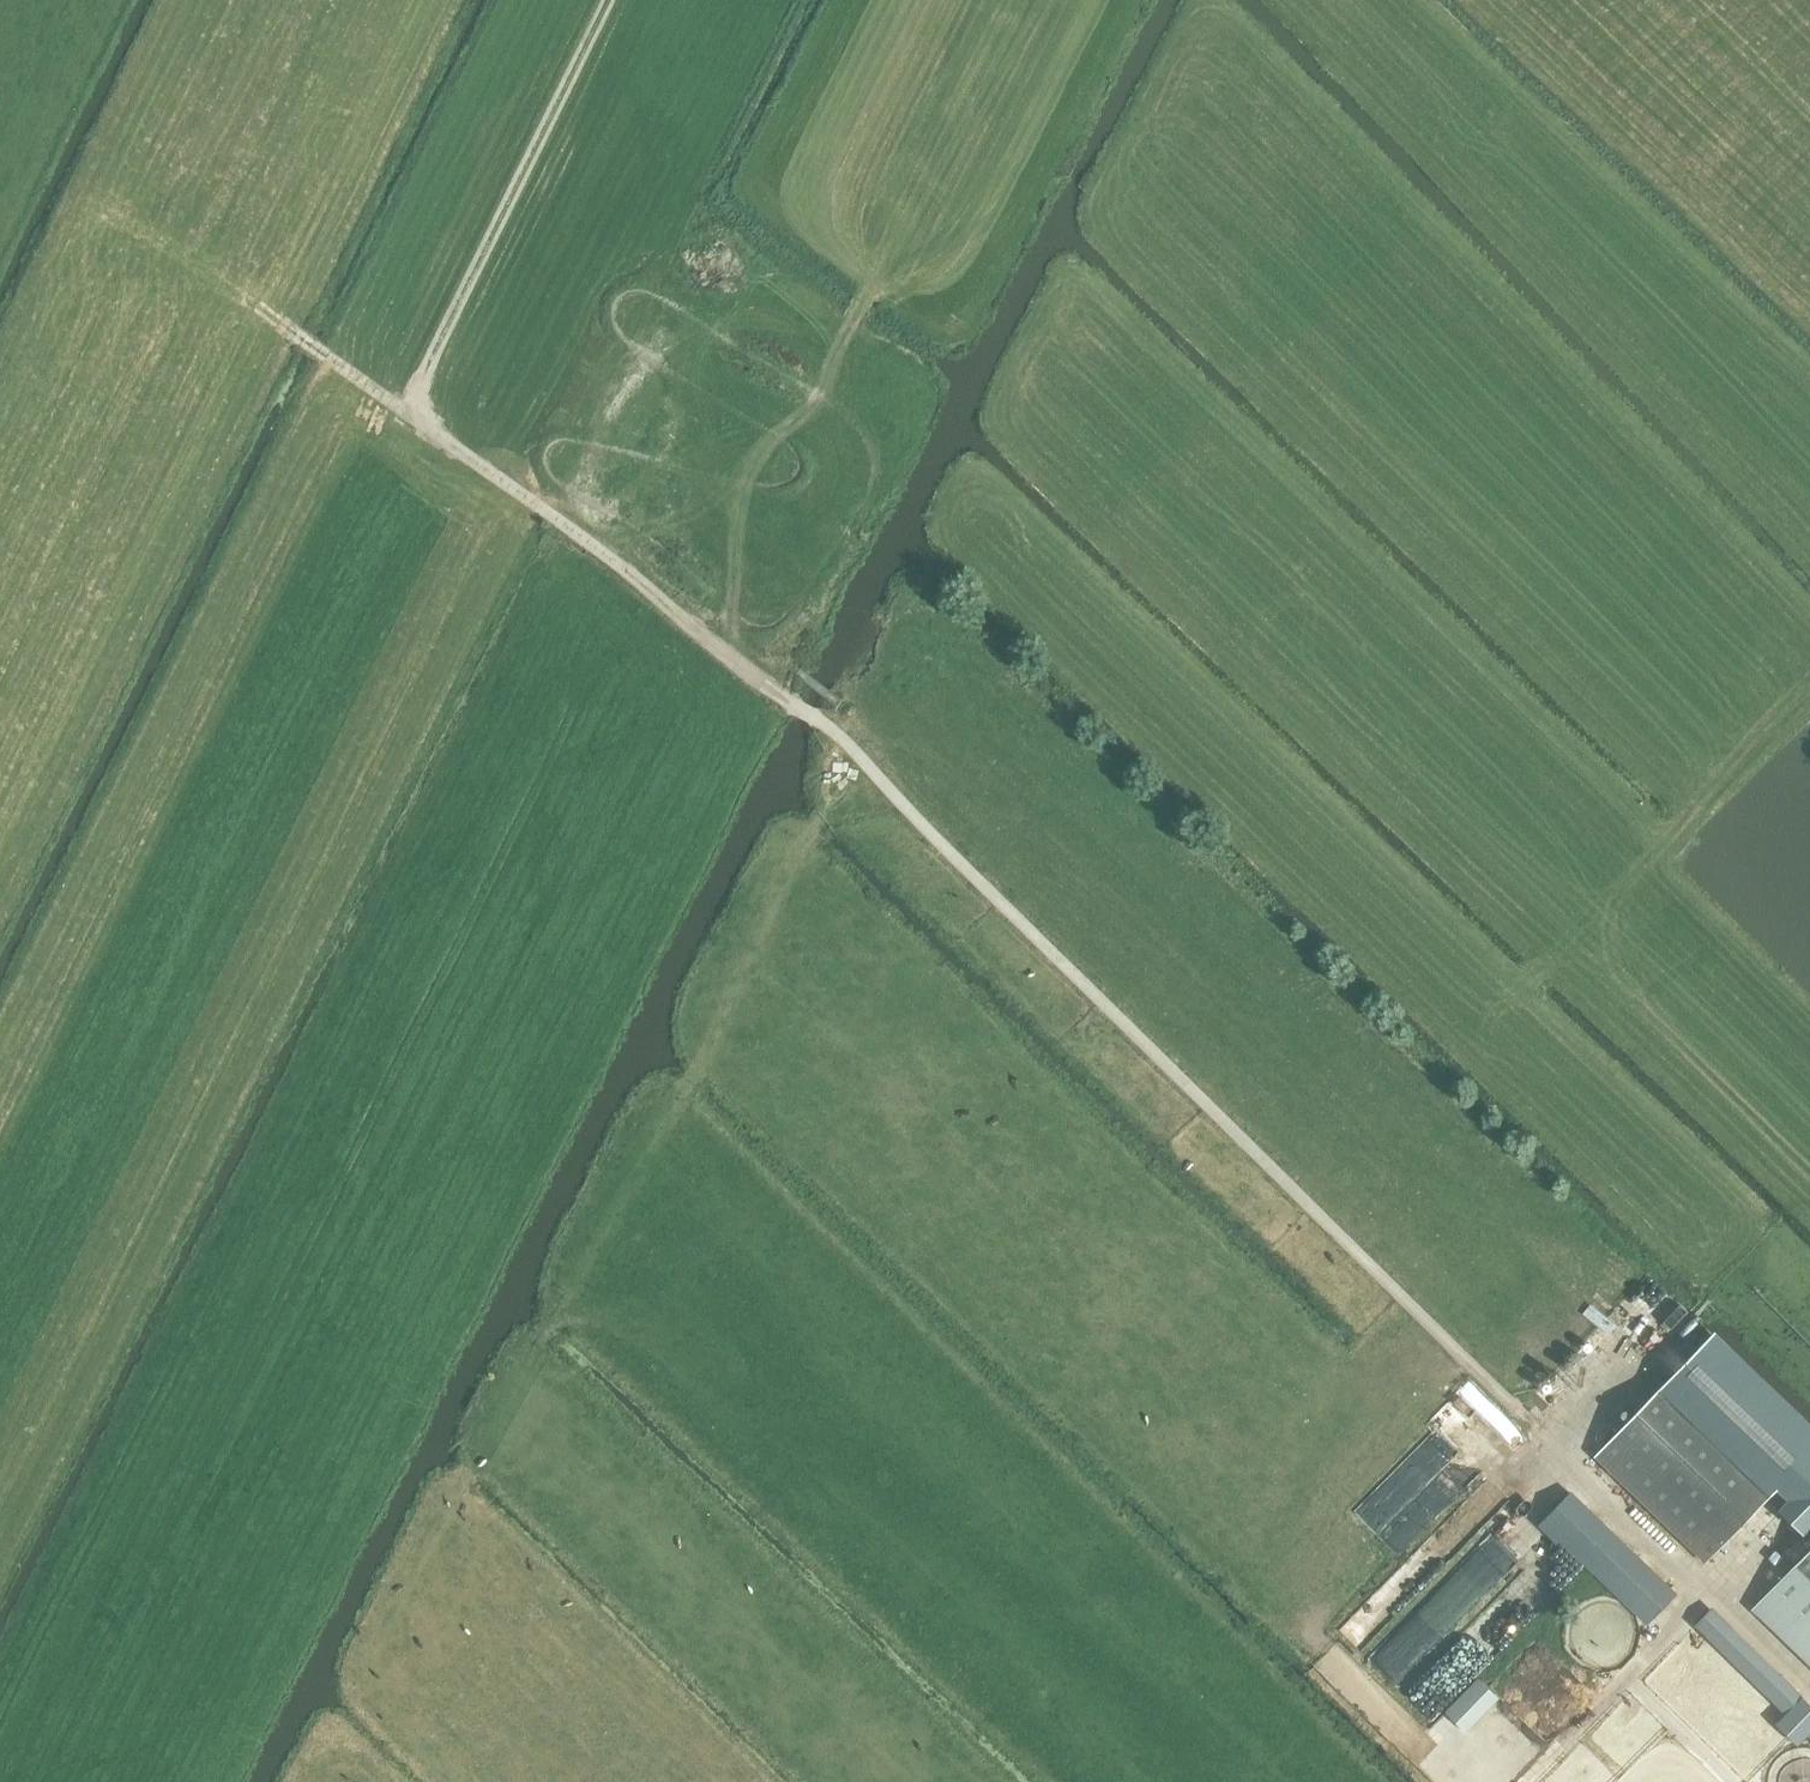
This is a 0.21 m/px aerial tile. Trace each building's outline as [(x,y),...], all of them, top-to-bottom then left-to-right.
[(1659,1388),(1596,1453),(1707,1559),(1769,1494),(1659,1388)] [(1400,1461),(1357,1506),(1379,1527),(1422,1482),(1400,1461)] [(1571,1490),(1537,1524),(1557,1543),(1560,1541),(1646,1624),(1677,1592),(1571,1490)] [(1793,1563),(1753,1604),(1809,1659),(1809,1546),(1793,1563)] [(1695,1626),(1809,1737),(1809,1711),(1708,1612),(1695,1626)] [(1482,1673),(1446,1705),(1466,1727),(1502,1694),(1482,1673)]
